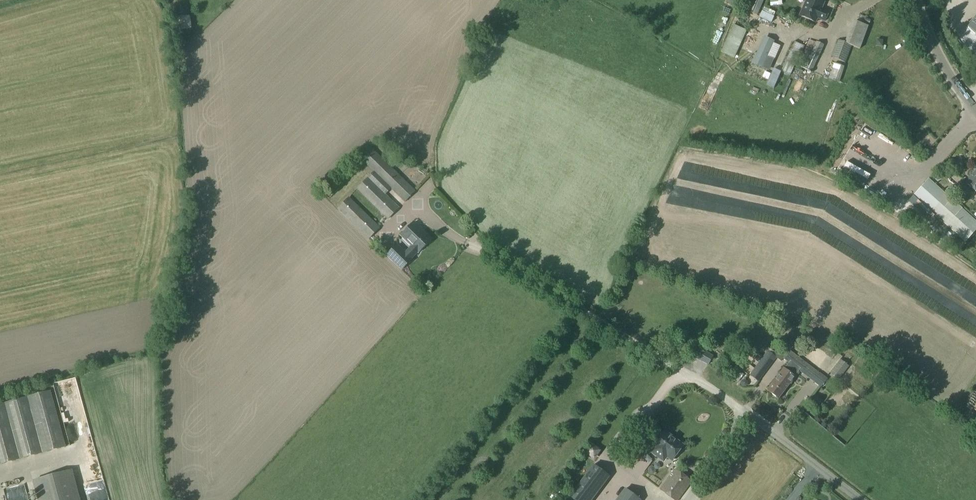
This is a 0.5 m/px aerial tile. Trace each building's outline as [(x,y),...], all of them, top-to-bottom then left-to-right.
[(747,12),(757,16),(763,0),(752,0),(747,12)] [(800,16),(816,23),(818,18),(825,22),(829,12),(822,9),(825,2),(819,0),(807,0),(800,16)] [(958,14),(957,6),(944,8),(945,15),(958,14)] [(967,27),(975,34),(975,16),(967,27)] [(733,25),(721,53),(733,60),(747,32),(733,25)] [(764,43),(753,68),(767,73),(774,57),(768,55),(772,46),(764,43)] [(794,43),(781,72),(790,76),(799,56),(800,57),(804,47),(794,43)] [(808,52),(801,67),(813,72),(823,47),(816,44),(812,54),(808,52)] [(834,64),(828,80),(839,83),(844,67),(834,64)] [(374,173),(357,190),(387,220),(398,209),(385,195),(391,189),(404,203),(415,192),(370,148),(360,159),(374,173)] [(965,183),(975,193),(975,171),(965,183)] [(913,195),(965,243),(975,231),(975,223),(928,179),(913,195)] [(331,182),(321,193),(329,200),(339,189),(331,182)] [(348,198),(337,210),(368,240),(380,228),(348,198)] [(396,246),(385,257),(401,272),(412,261),(431,241),(413,223),(400,236),(411,247),(404,254),(396,246)] [(968,252),(965,258),(975,264),(975,256),(968,252)] [(767,351),(749,376),(758,383),(776,359),(780,362),(783,359),(788,363),(778,376),(782,380),(784,377),(790,381),(798,371),(821,388),(827,380),(788,351),(787,352),(777,345),(771,354),(767,351)] [(697,347),(691,357),(707,367),(713,356),(697,347)] [(675,359),(671,363),(694,379),(697,374),(675,359)] [(840,359),(830,373),(838,379),(849,366),(840,359)] [(730,377),(736,380),(739,375),(734,372),(730,377)] [(778,376),(767,391),(778,399),(790,381),(784,377),(782,380),(778,376)] [(0,405),(0,465),(65,447),(49,392),(0,405)] [(654,446),(650,451),(662,460),(665,456),(668,456),(672,460),(677,453),(678,453),(680,453),(684,449),(684,447),(683,446),(684,444),(662,428),(661,430),(660,429),(658,429),(655,434),(655,436),(656,437),(651,444),(654,446)] [(568,498),(570,499),(592,499),(608,478),(591,466),(568,498)] [(659,490),(672,499),(679,499),(692,482),(675,469),(659,490)] [(31,481),(36,499),(78,499),(71,471),(31,481)] [(627,489),(618,499),(641,499),(627,489)]
